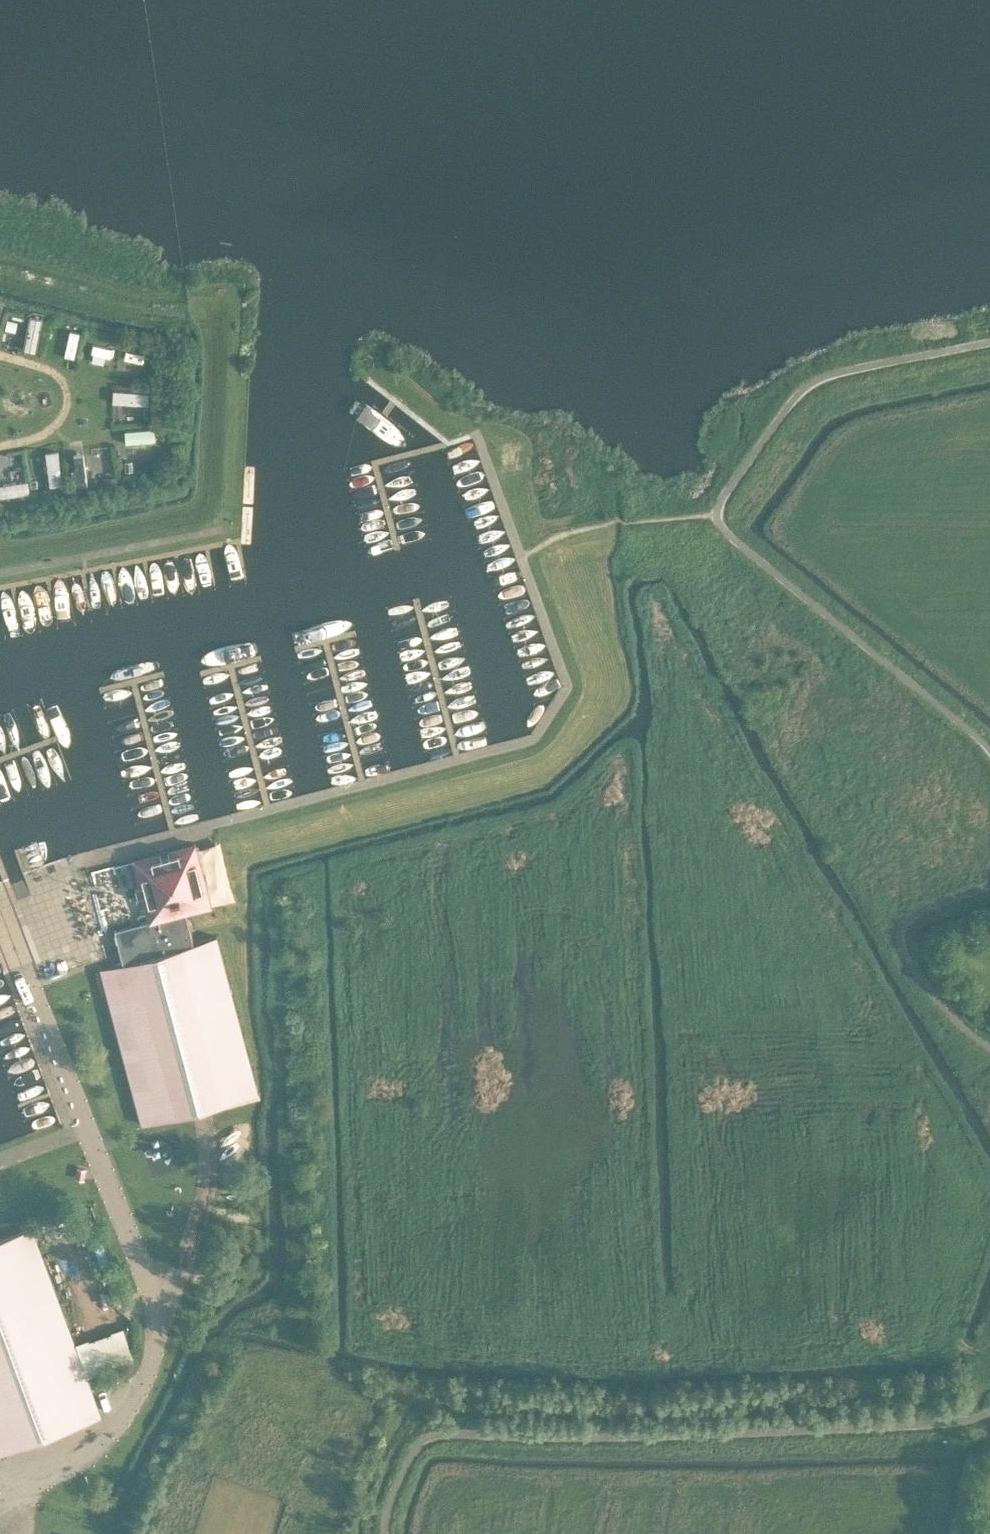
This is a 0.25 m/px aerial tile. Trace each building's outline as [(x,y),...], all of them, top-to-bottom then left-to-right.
[(78,359),(80,334),(59,333),(58,346),(67,346),(66,358),(78,359)] [(109,364),(110,346),(93,345),(92,362),(109,364)] [(115,403),(151,404),(151,391),(115,390),(115,403)] [(156,426),(127,431),(129,444),(158,440),(156,426)] [(51,485),(64,484),(60,450),(47,451),(51,485)] [(31,492),(30,481),(0,483),(0,495),(31,492)] [(142,1124),(183,1113),(258,1093),(216,937),(194,943),(186,913),(212,906),(195,843),(168,851),(169,855),(162,857),(160,853),(133,860),(149,920),(114,930),(123,962),(100,968),(142,1124)] [(101,1416),(32,1228),(0,1240),(0,1453),(101,1416)]
